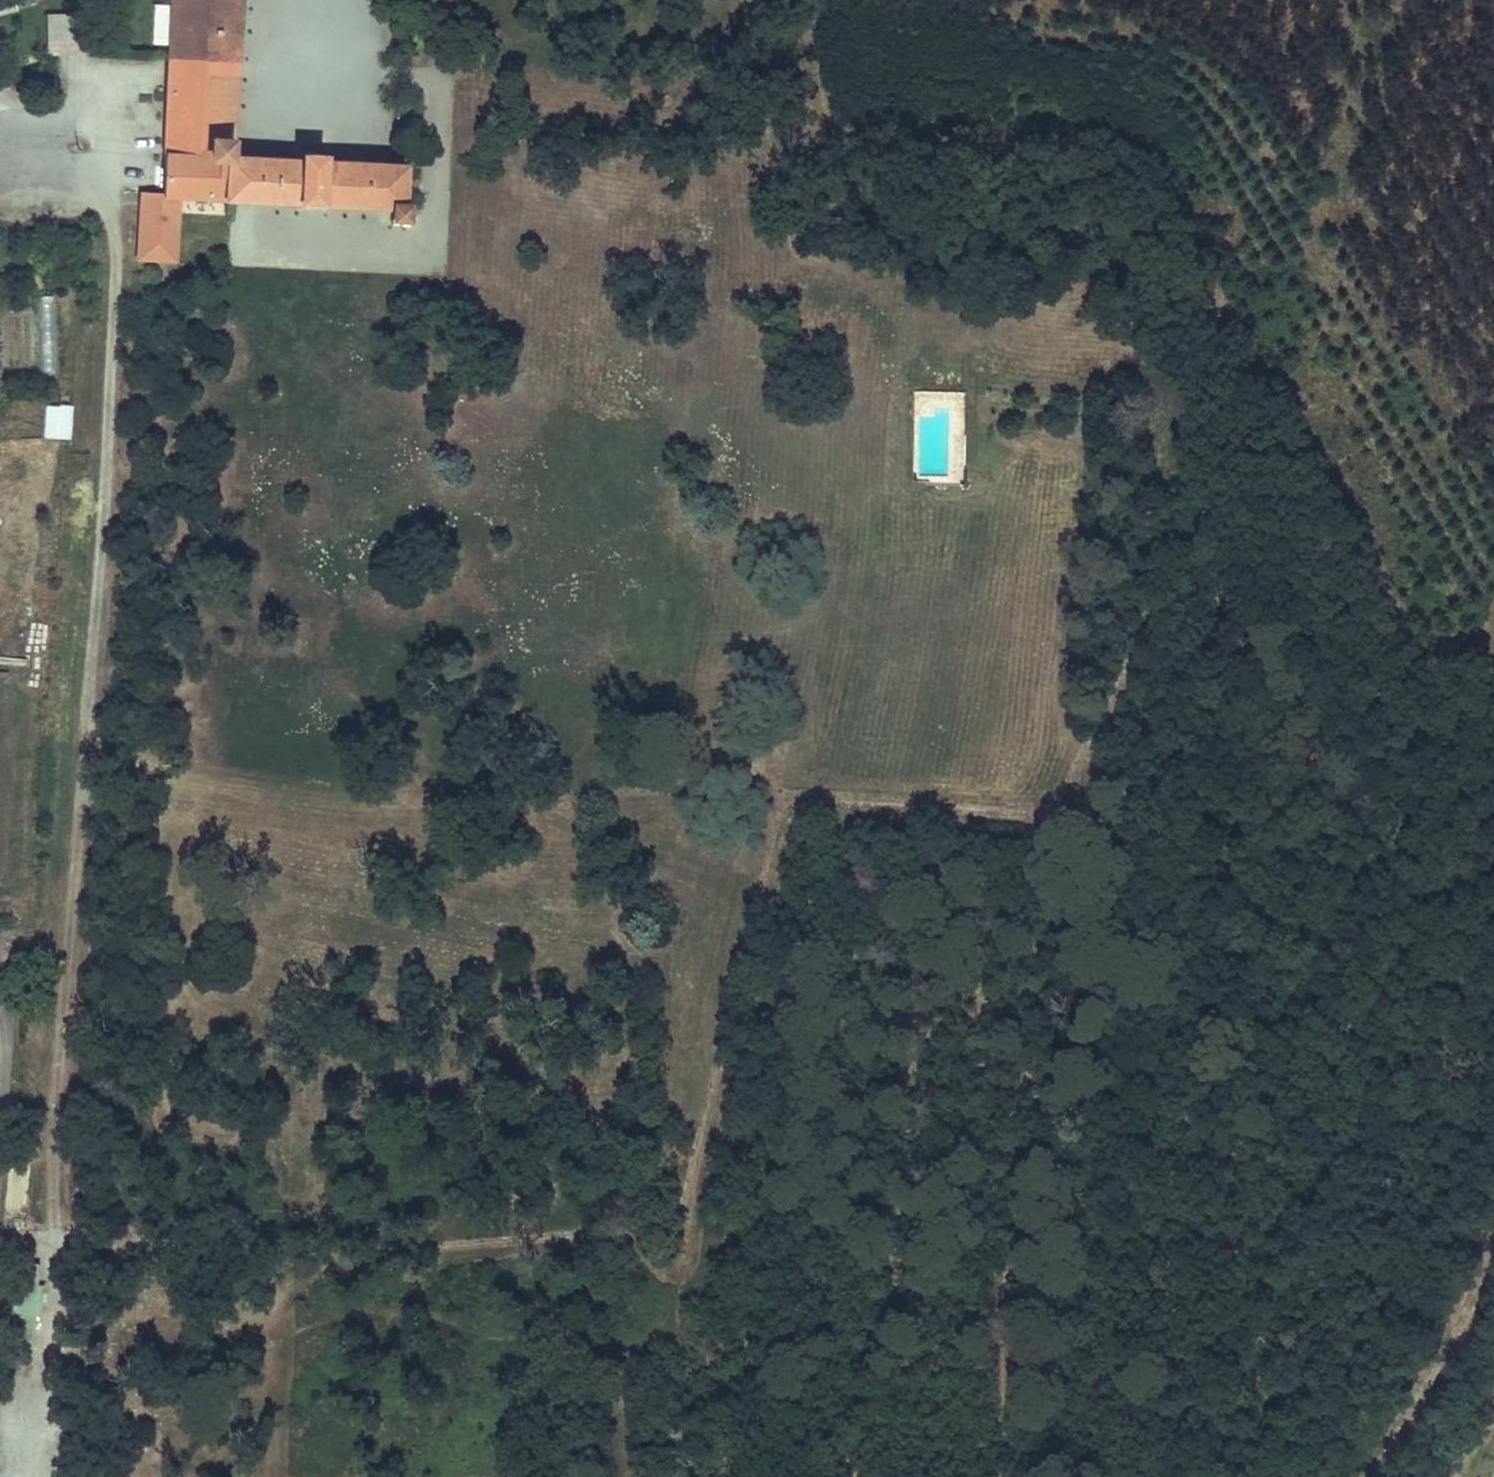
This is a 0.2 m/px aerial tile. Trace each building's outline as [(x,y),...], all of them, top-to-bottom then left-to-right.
[(12,7),(10,0),(0,0),(0,11),(12,7)] [(241,0),(169,0),(167,58),(238,61),(241,0)] [(84,15),(46,15),(47,48),(85,47),(84,15)] [(167,58),(166,78),(238,81),(238,61),(167,58)] [(235,156),(238,81),(166,78),(161,195),(181,196),(386,206),(386,223),(405,224),(405,204),(401,199),(402,163),(396,163),(235,156)] [(181,196),(161,195),(137,194),(134,263),(178,265),(181,196)] [(72,405),(45,403),(43,437),(71,438),(72,405)] [(12,634),(11,606),(0,607),(0,635),(12,634)] [(2,677),(15,677),(13,649),(1,650),(2,677)]
